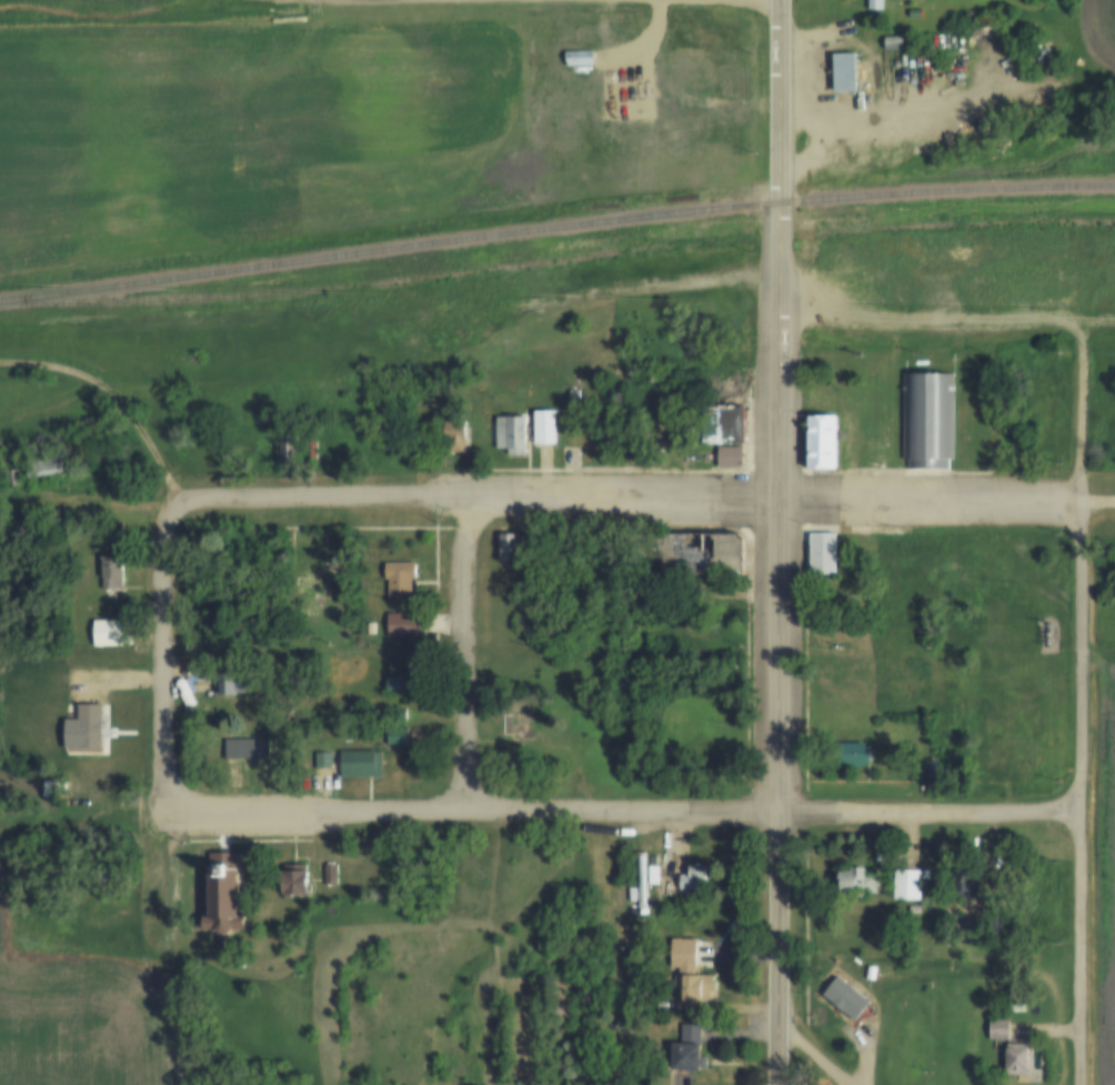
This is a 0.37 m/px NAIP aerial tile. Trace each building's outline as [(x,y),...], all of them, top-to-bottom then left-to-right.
[(871,10),(871,0),(884,0),(884,10),(871,10)] [(931,32),(945,32),(945,49),(931,49),(931,32)] [(837,53),(858,52),(860,91),(838,92),(837,53)] [(577,58),(592,58),(592,71),(577,71),(577,58)] [(948,458),(948,465),(907,465),(907,458),(903,458),(903,372),(954,372),(954,458),(948,458)] [(570,390),(580,390),(580,400),(570,400),(570,390)] [(749,405),(749,441),(703,441),(703,405),(749,405)] [(558,409),(558,444),(536,444),(536,409),(558,409)] [(255,416),(264,414),(265,422),(258,423),(255,416)] [(522,416),(522,452),(499,452),(499,416),(522,416)] [(813,416),(842,416),(842,468),(813,468),(813,416)] [(471,422),(471,452),(451,452),(451,439),(440,439),(440,422),(471,422)] [(302,431),(302,460),(285,460),(285,431),(302,431)] [(307,439),(318,439),(318,460),(307,460),(307,439)] [(743,446),(743,464),(720,464),(720,446),(743,446)] [(33,483),(29,463),(62,458),(66,478),(33,483)] [(812,532),(837,532),(837,574),(812,574),(812,532)] [(750,574),(660,574),(660,533),(744,533),(750,539),(750,574)] [(104,556),(125,556),(125,589),(104,589),(104,556)] [(390,579),(388,579),(388,562),(416,562),(416,579),(413,579),(413,604),(390,604),(390,579)] [(389,614),(420,614),(420,637),(389,637),(389,614)] [(97,620),(133,620),(133,646),(97,646),(97,620)] [(366,623),(375,623),(375,635),(366,635),(366,623)] [(203,681),(203,660),(220,660),(220,681),(203,681)] [(248,693),(239,693),(239,695),(223,695),(223,669),(239,669),(239,672),(248,672),(248,693)] [(389,677),(421,677),(421,695),(389,695),(389,677)] [(526,734),(526,737),(502,737),(502,715),(526,715),(526,717),(534,717),(534,734),(526,734)] [(258,736),(258,749),(248,749),(248,760),(234,760),(234,749),(200,749),(200,736),(258,736)] [(867,764),(867,767),(841,767),(841,744),(867,744),(867,749),(873,749),(873,764),(867,764)] [(910,766),(922,766),(922,780),(910,780),(910,766)] [(211,914),(211,854),(239,854),(239,914),(243,914),(243,931),(232,931),(227,936),(221,936),(215,931),(204,931),(204,914),(211,914)] [(323,866),(335,866),(335,886),(323,886),(323,866)] [(686,867),(707,867),(707,891),(680,891),(680,875),(686,875),(686,867)] [(872,875),(881,875),(881,894),(851,894),(851,883),(845,883),(845,871),(857,871),(857,867),(872,867),(872,875)] [(923,870),(923,900),(895,900),(896,868),(923,870)] [(953,871),(977,871),(977,897),(953,897),(953,871)] [(313,873),(313,898),(284,898),(284,873),(313,873)] [(673,940),(700,941),(697,977),(706,977),(705,983),(710,983),(710,991),(705,991),(704,1002),(680,1001),(681,988),(676,987),(677,976),(681,976),(682,970),(672,968),(673,940)] [(992,1021),(1012,1021),(1012,1041),(992,1041),(992,1021)] [(682,1044),(683,1025),(704,1026),(703,1045),(711,1046),(709,1072),(677,1071),(679,1044),(682,1044)] [(1011,1049),(1034,1049),(1034,1071),(1029,1071),(1029,1075),(1011,1075),(1011,1049)]
